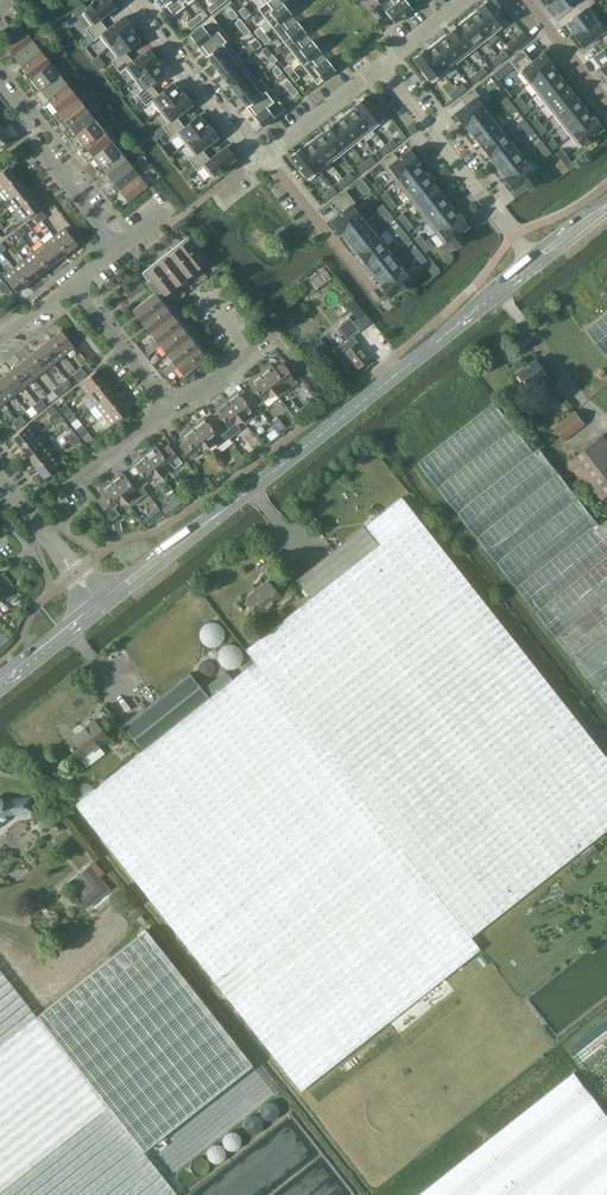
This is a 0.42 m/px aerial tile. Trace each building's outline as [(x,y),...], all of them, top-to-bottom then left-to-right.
[(103,24),(99,19),(115,7),(109,0),(99,0),(96,3),(95,1),(86,8),(87,10),(82,14),(91,25),(86,29),(90,34),(103,24)] [(184,7),(179,0),(162,0),(174,15),(184,7)] [(405,0),(391,0),(395,4),(385,12),(394,23),(412,9),(405,0)] [(496,32),(507,23),(503,18),(505,17),(500,10),(498,12),(489,0),(488,0),(477,8),(478,10),(496,32)] [(549,3),(550,1),(553,5),(552,6),(556,12),(558,11),(559,12),(573,1),(577,6),(585,0),(551,0),(548,2),(549,3)] [(593,0),(585,0),(577,6),(581,12),(567,23),(568,24),(567,25),(571,31),(573,30),(576,34),(594,19),(586,9),(595,2),(593,0)] [(273,27),(291,13),(282,2),(273,10),(267,2),(266,1),(258,8),(273,27)] [(217,7),(213,2),(206,7),(211,13),(217,7)] [(238,10),(244,18),(250,14),(244,6),(238,10)] [(237,15),(232,8),(226,12),(232,19),(237,15)] [(486,40),(496,32),(478,10),(475,13),(474,12),(467,17),(486,40)] [(193,18),(197,23),(204,18),(200,13),(193,18)] [(287,46),(305,32),(297,21),(288,29),(282,21),(291,13),(273,27),(287,46)] [(100,36),(108,47),(130,30),(132,28),(123,17),(107,29),(103,24),(90,34),(95,40),(100,36)] [(221,28),(213,17),(190,36),(198,46),(221,28)] [(475,49),(486,40),(467,17),(461,22),(462,23),(457,27),(475,49)] [(197,23),(193,18),(186,23),(191,29),(197,23)] [(245,25),(240,18),(234,23),(240,29),(245,25)] [(594,19),(576,34),(574,35),(583,46),(599,34),(603,39),(606,36),(606,27),(603,30),(594,19)] [(250,32),(245,25),(240,29),(245,36),(250,32)] [(254,31),(259,37),(265,33),(260,26),(254,31)] [(465,57),(475,49),(457,27),(447,35),(465,57)] [(221,28),(198,46),(206,56),(229,38),(221,28)] [(59,73),(24,29),(4,44),(39,89),(33,94),(42,106),(49,101),(64,120),(57,125),(57,126),(56,127),(56,128),(56,130),(57,130),(57,131),(58,131),(59,132),(61,132),(61,131),(62,131),(68,126),(83,145),(77,150),(86,162),(93,157),(128,202),(148,186),(113,141),(117,138),(107,126),(103,130),(65,81),(69,77),(63,71),(63,70),(59,73)] [(116,67),(129,57),(125,52),(139,40),(138,39),(139,38),(135,32),(133,33),(130,30),(108,47),(116,57),(111,61),(116,67)] [(312,40),(311,40),(302,47),(296,40),(306,32),(305,32),(287,46),(302,65),(320,50),(312,40)] [(522,32),(507,45),(512,52),(528,40),(522,32)] [(270,40),(265,33),(259,37),(265,44),(270,40)] [(454,65),(465,57),(447,35),(443,38),(442,37),(435,42),(454,65)] [(229,38),(206,56),(214,66),(234,51),(226,41),(229,38)] [(256,49),(261,45),(256,38),(250,43),(256,49)] [(426,51),(444,73),(454,65),(435,42),(429,47),(430,48),(426,51)] [(271,53),(266,46),(261,50),(266,57),(271,53)] [(596,54),(594,56),(594,57),(593,58),(598,64),(599,63),(602,67),(606,63),(606,46),(596,54)] [(134,80),(156,62),(158,61),(149,50),(133,62),(129,57),(116,67),(120,72),(125,69),(134,80)] [(302,65),(317,84),(335,70),(326,59),(317,66),(311,58),(320,51),(320,50),(302,65)] [(426,79),(428,78),(432,83),(444,73),(426,51),(425,50),(413,59),(423,71),(421,72),(426,79)] [(498,56),(502,61),(509,56),(505,50),(498,56)] [(234,51),(214,66),(222,76),(242,61),(234,51)] [(519,72),(528,84),(550,66),(552,65),(543,53),(532,62),(523,51),(510,61),(519,73),(519,72)] [(276,59),(271,53),(266,57),(271,63),(276,59)] [(97,54),(91,59),(98,68),(104,63),(97,54)] [(498,56),(491,61),(495,66),(502,61),(498,56)] [(222,76),(230,86),(249,71),(242,61),(222,76)] [(156,62),(134,80),(142,90),(137,94),(141,99),(154,89),(150,84),(164,73),(163,72),(165,71),(160,65),(159,66),(156,62)] [(289,64),(284,69),(289,75),(295,71),(289,64)] [(282,72),(277,65),(272,70),(277,76),(282,72)] [(528,84),(536,94),(559,75),(554,69),(553,70),(550,66),(528,84)] [(476,72),(481,78),(487,73),(483,67),(476,72)] [(249,71),(230,86),(238,96),(261,78),(260,78),(257,80),(249,71)] [(295,71),(289,75),(294,82),(300,78),(295,71)] [(476,72),(470,78),(474,83),(481,78),(476,72)] [(559,75),(536,94),(545,104),(566,87),(563,83),(565,82),(559,75)] [(269,88),(261,78),(238,96),(246,106),(269,88)] [(293,86),(288,79),(282,83),(288,90),(293,86)] [(159,111),(181,94),(178,90),(179,89),(175,83),(173,84),(173,83),(158,94),(154,89),(141,99),(146,105),(151,101),(159,111)] [(455,89),(459,95),(466,89),(462,84),(455,89)] [(298,92),(293,86),(288,90),(293,97),(298,92)] [(566,87),(545,104),(553,115),(575,97),(566,87)] [(269,88),(246,106),(254,117),(277,98),(276,98),(273,101),(266,91),(269,89),(269,88)] [(459,95),(455,89),(448,94),(453,100),(459,95)] [(463,125),(483,109),(475,98),(478,95),(474,89),(461,100),(465,105),(454,114),(463,125)] [(167,132),(180,122),(176,116),(192,104),(183,93),(181,94),(159,111),(168,122),(163,126),(167,132)] [(519,107),(524,103),(519,96),(514,100),(519,107)] [(355,108),(373,130),(384,121),(380,115),(382,114),(377,108),(375,109),(365,97),(354,106),(355,107),(355,108)] [(501,101),(507,108),(512,103),(507,97),(501,101)] [(553,115),(561,125),(585,107),(580,101),(578,102),(575,97),(553,115)] [(276,116),(285,109),(277,98),(254,117),(262,127),(276,116)] [(517,110),(512,103),(507,108),(512,114),(517,110)] [(524,103),(519,107),(524,114),(530,110),(524,103)] [(561,125),(569,135),(591,118),(588,115),(590,113),(585,107),(561,125)] [(363,138),(373,130),(355,108),(352,110),(350,109),(344,114),(363,138)] [(491,120),(483,109),(463,125),(465,124),(468,128),(466,129),(471,135),(491,120)] [(352,146),(363,138),(344,114),(338,119),(339,121),(335,124),(352,146)] [(184,144),(206,126),(204,123),(205,122),(200,116),(199,117),(198,116),(184,127),(180,122),(167,132),(172,137),(176,134),(184,144)] [(531,122),(536,128),(541,124),(536,117),(531,122)] [(592,136),(602,128),(593,117),(591,118),(569,135),(578,147),(584,143),(585,145),(594,138),(592,136)] [(518,122),(523,129),(529,125),(523,118),(518,122)] [(471,135),(477,142),(478,141),(481,145),(500,130),(491,120),(471,135)] [(324,132),(341,154),(352,146),(335,124),(324,132)] [(547,131),(541,124),(536,128),(541,135),(547,131)] [(206,126),(184,144),(193,155),(188,159),(193,164),(206,154),(202,149),(217,137),(208,125),(207,126),(206,126)] [(534,131),(529,125),(523,129),(529,135),(534,131)] [(1,128),(0,129),(0,146),(9,138),(1,128)] [(508,141),(500,130),(481,145),(490,156),(508,141)] [(312,139),(331,163),(341,154),(324,132),(320,136),(319,134),(312,139)] [(321,171),(331,163),(312,139),(306,145),(307,146),(303,149),(321,171)] [(389,150),(396,144),(392,139),(385,144),(389,150)] [(535,144),(540,150),(545,146),(540,139),(535,144)] [(553,139),(547,143),(553,150),(558,145),(553,139)] [(508,141),(490,156),(493,160),(492,161),(497,167),(517,151),(508,141)] [(389,150),(385,144),(379,150),(383,155),(389,150)] [(551,153),(545,146),(540,150),(545,157),(551,153)] [(202,166),(211,177),(216,173),(218,175),(226,168),(225,166),(234,158),(225,147),(210,159),(206,154),(193,164),(197,170),(202,166)] [(309,180),(321,171),(303,149),(302,147),(290,156),(300,168),(298,170),(303,176),(305,175),(309,180)] [(398,176),(418,160),(410,149),(399,158),(394,152),(381,163),(386,169),(390,166),(398,176)] [(561,160),(566,156),(561,149),(556,153),(561,160)] [(525,162),(517,151),(497,167),(502,174),(503,173),(506,176),(504,178),(505,178),(525,162)] [(364,161),(368,167),(375,161),(371,156),(364,161)] [(419,161),(418,160),(398,176),(406,187),(426,171),(421,165),(420,166),(417,162),(419,161)] [(368,167),(364,161),(357,167),(361,172),(368,167)] [(534,173),(525,162),(505,178),(513,189),(523,182),(529,189),(538,182),(532,175),(534,173)] [(8,166),(0,172),(0,189),(16,177),(8,166)] [(426,171),(406,187),(415,198),(433,183),(430,179),(431,178),(426,171)] [(343,178),(347,184),(354,178),(350,173),(343,178)] [(364,194),(371,189),(361,176),(354,182),(364,194)] [(16,177),(0,189),(0,192),(7,200),(24,187),(16,177)] [(347,184),(343,178),(336,184),(340,189),(347,184)] [(442,193),(433,183),(415,198),(423,208),(442,193)] [(32,197),(24,187),(7,200),(15,210),(32,197)] [(336,192),(332,187),(325,192),(330,197),(336,192)] [(339,232),(359,216),(351,206),(354,203),(345,191),(332,201),(341,213),(330,221),(339,232)] [(386,203),(391,199),(386,192),(381,196),(386,203)] [(442,193),(423,208),(432,219),(452,203),(447,197),(445,198),(442,193)] [(23,221),(40,207),(32,197),(15,210),(23,221)] [(391,199),(386,203),(391,210),(396,205),(391,199)] [(452,203),(432,219),(440,229),(460,213),(458,214),(455,211),(457,209),(452,203)] [(383,215),(388,211),(383,204),(377,208),(383,215)] [(41,211),(37,214),(42,220),(46,217),(41,211)] [(393,217),(388,211),(383,215),(388,222),(393,217)] [(469,224),(460,213),(440,229),(449,240),(451,239),(457,246),(465,240),(459,232),(469,224)] [(42,220),(37,214),(33,218),(37,224),(42,220)] [(403,224),(408,220),(403,214),(398,218),(403,224)] [(367,227),(359,216),(339,232),(339,233),(341,231),(344,235),(342,236),(347,243),(367,227)] [(403,224),(408,231),(413,227),(408,220),(403,224)] [(399,236),(405,232),(399,226),(394,230),(399,236)] [(21,227),(17,230),(22,236),(26,233),(21,227)] [(53,235),(67,253),(78,244),(64,227),(53,235)] [(347,243),(353,249),(354,248),(357,252),(376,238),(367,227),(347,243)] [(22,236),(17,230),(13,233),(17,240),(22,236)] [(410,239),(405,232),(399,236),(405,243),(410,239)] [(43,243),(57,260),(67,253),(53,235),(43,243)] [(420,246),(425,241),(420,235),(414,239),(420,246)] [(150,278),(148,280),(145,282),(146,284),(147,283),(150,288),(153,293),(132,310),(156,340),(145,348),(150,354),(160,346),(173,361),(163,370),(167,375),(178,367),(184,376),(207,358),(209,357),(162,297),(172,289),(180,299),(186,294),(178,284),(194,272),(201,282),(207,277),(199,267),(208,260),(188,236),(144,271),(150,278)] [(384,248),(376,238),(357,252),(366,263),(384,248)] [(430,248),(425,241),(420,246),(425,252),(430,248)] [(33,251),(47,268),(57,260),(43,243),(33,251)] [(416,258),(421,253),(416,247),(411,251),(416,258)] [(366,263),(369,267),(368,268),(373,275),(393,259),(384,248),(366,263)] [(23,259),(37,276),(47,268),(33,251),(23,259)] [(427,260),(421,253),(416,258),(421,264),(427,260)] [(13,267),(27,284),(37,276),(23,259),(13,267)] [(401,270),(393,259),(373,275),(378,281),(379,280),(382,284),(380,285),(381,286),(401,270)] [(3,275),(16,292),(27,284),(13,267),(3,275)] [(330,273),(324,267),(305,283),(311,289),(330,273)] [(401,270),(381,286),(389,297),(399,289),(401,291),(409,284),(408,282),(410,281),(401,270)] [(0,288),(0,290),(3,293),(9,289),(5,284),(0,288)] [(346,303),(351,311),(359,305),(353,297),(346,303)] [(306,312),(297,306),(292,313),(301,319),(306,312)] [(587,331),(606,357),(606,314),(587,331)] [(342,348),(334,354),(345,367),(352,362),(357,368),(368,359),(358,346),(360,345),(353,336),(360,331),(349,317),(340,323),(341,324),(335,328),(345,341),(340,345),(342,348)] [(62,330),(51,338),(65,355),(75,347),(62,330)] [(51,338),(41,346),(55,363),(65,355),(51,338)] [(41,346),(31,354),(44,371),(55,363),(41,346)] [(31,354),(21,362),(34,379),(44,371),(31,354)] [(538,379),(545,388),(552,383),(535,360),(517,374),(528,387),(538,379)] [(21,362),(11,370),(24,387),(34,379),(21,362)] [(260,374),(275,394),(279,399),(299,383),(283,363),(275,369),(271,365),(260,374)] [(82,377),(86,374),(81,368),(77,371),(82,377)] [(11,370),(1,378),(14,395),(24,387),(11,370)] [(82,377),(77,371),(73,375),(77,381),(82,377)] [(104,381),(95,371),(78,384),(87,395),(104,381)] [(275,394),(260,374),(249,383),(255,391),(249,395),(258,406),(265,401),(264,400),(268,397),(269,399),(275,394)] [(0,378),(0,398),(4,403),(14,395),(1,378),(0,378)] [(112,391),(104,381),(87,395),(95,405),(112,391)] [(61,384),(57,387),(62,393),(66,390),(61,384)] [(62,393),(57,387),(53,390),(57,396),(62,393)] [(120,401),(112,391),(95,405),(103,415),(120,401)] [(258,406),(249,395),(244,399),(237,391),(226,400),(242,420),(246,425),(258,416),(254,410),(258,406)] [(41,399),(37,403),(42,409),(46,406),(41,399)] [(242,420),(226,400),(215,409),(221,417),(216,421),(229,438),(241,429),(237,424),(242,420)] [(128,412),(120,401),(103,415),(111,426),(128,412)] [(601,526),(540,448),(535,452),(496,402),(418,463),(591,683),(606,703),(606,521),(601,526)] [(42,409),(37,403),(32,406),(37,412),(42,409)] [(63,413),(69,408),(66,404),(60,409),(63,413)] [(63,413),(67,418),(73,413),(69,408),(63,413)] [(54,420),(61,415),(57,411),(51,416),(54,420)] [(554,427),(564,440),(586,424),(576,411),(554,427)] [(73,414),(68,418),(71,423),(77,418),(73,414)] [(21,425),(26,422),(21,415),(17,419),(21,425)] [(58,425),(64,420),(61,415),(54,420),(58,425)] [(278,417),(273,422),(280,431),(285,426),(278,417)] [(229,438),(216,421),(210,426),(204,418),(193,427),(208,446),(213,443),(217,448),(229,438)] [(17,419),(12,422),(17,428),(21,425),(17,419)] [(29,423),(12,437),(20,448),(37,434),(29,423)] [(79,434),(85,429),(82,424),(76,429),(79,434)] [(208,446),(193,427),(181,436),(188,444),(182,448),(191,459),(197,454),(201,450),(202,452),(208,446)] [(82,438),(83,438),(89,433),(85,429),(79,434),(82,438)] [(70,440),(76,436),(73,431),(67,436),(70,440)] [(45,444),(37,434),(20,448),(28,458),(45,444)] [(74,445),(80,440),(76,436),(70,440),(74,445)] [(598,502),(606,495),(606,441),(603,436),(568,463),(598,502)] [(45,444),(28,458),(36,468),(53,454),(45,444)] [(182,462),(167,444),(159,450),(155,445),(144,454),(160,474),(166,470),(166,469),(170,466),(173,469),(182,462)] [(53,454),(36,468),(44,478),(61,464),(53,454)] [(160,474),(144,454),(133,463),(139,471),(134,476),(143,487),(149,482),(148,481),(152,478),(153,480),(160,474)] [(229,463),(224,467),(228,471),(233,467),(229,463)] [(147,493),(143,487),(134,476),(128,480),(122,472),(110,481),(126,501),(133,496),(132,494),(133,493),(138,499),(147,493)] [(207,476),(201,481),(207,488),(213,484),(207,476)] [(115,508),(119,505),(120,506),(126,501),(110,481),(99,490),(106,498),(100,502),(113,519),(119,514),(115,508)] [(176,495),(161,507),(165,513),(180,501),(176,495)] [(245,649),(255,661),(471,937),(606,830),(606,758),(401,497),(364,527),(364,526),(296,579),(311,598),(245,649)] [(157,507),(146,515),(149,519),(160,511),(157,507)] [(120,522),(113,524),(114,532),(122,530),(120,522)] [(282,584),(274,589),(268,581),(246,599),(258,614),(275,600),(280,606),(292,597),(282,584)] [(20,601),(18,607),(23,610),(26,603),(20,601)] [(142,750),(74,803),(225,995),(300,1092),(331,1068),(371,1036),(384,1026),(390,1021),(445,978),(447,976),(481,950),(471,937),(255,661),(232,679),(226,671),(207,686),(213,694),(209,697),(142,750)] [(190,673),(123,726),(142,750),(209,697),(190,673)] [(98,725),(95,727),(91,722),(66,742),(79,759),(107,737),(98,725)] [(11,814),(31,811),(29,797),(1,801),(0,800),(0,823),(11,814)] [(53,828),(53,829),(53,830),(54,830),(54,831),(55,832),(56,832),(56,833),(57,833),(58,833),(59,833),(60,832),(61,832),(61,831),(62,831),(62,830),(62,829),(63,828),(62,827),(62,826),(62,825),(61,825),(61,824),(60,824),(59,824),(59,823),(58,823),(57,823),(56,824),(55,824),(54,825),(54,826),(53,826),(53,827),(53,828)] [(108,889),(99,877),(95,873),(100,868),(94,861),(83,871),(97,888),(83,900),(88,906),(108,889)] [(143,1151),(252,1064),(145,930),(36,1016),(0,970),(0,1194),(178,1194),(143,1151)] [(606,1102),(606,1024),(570,1050),(606,1102)] [(575,1072),(419,1194),(606,1194),(606,1113),(575,1072)] [(262,1110),(262,1115),(264,1119),(268,1121),(273,1121),(277,1119),(280,1115),(280,1110),(277,1106),(273,1103),(268,1104),(264,1106),(262,1110)] [(246,1122),(246,1127),(248,1131),(252,1134),(257,1134),(261,1131),(264,1127),(264,1122),(261,1118),(257,1116),(252,1116),(248,1118),(246,1122)] [(320,1155),(315,1158),(292,1122),(195,1187),(200,1194),(346,1194),(320,1155)] [(236,1130),(221,1132),(223,1149),(238,1147),(236,1130)]
